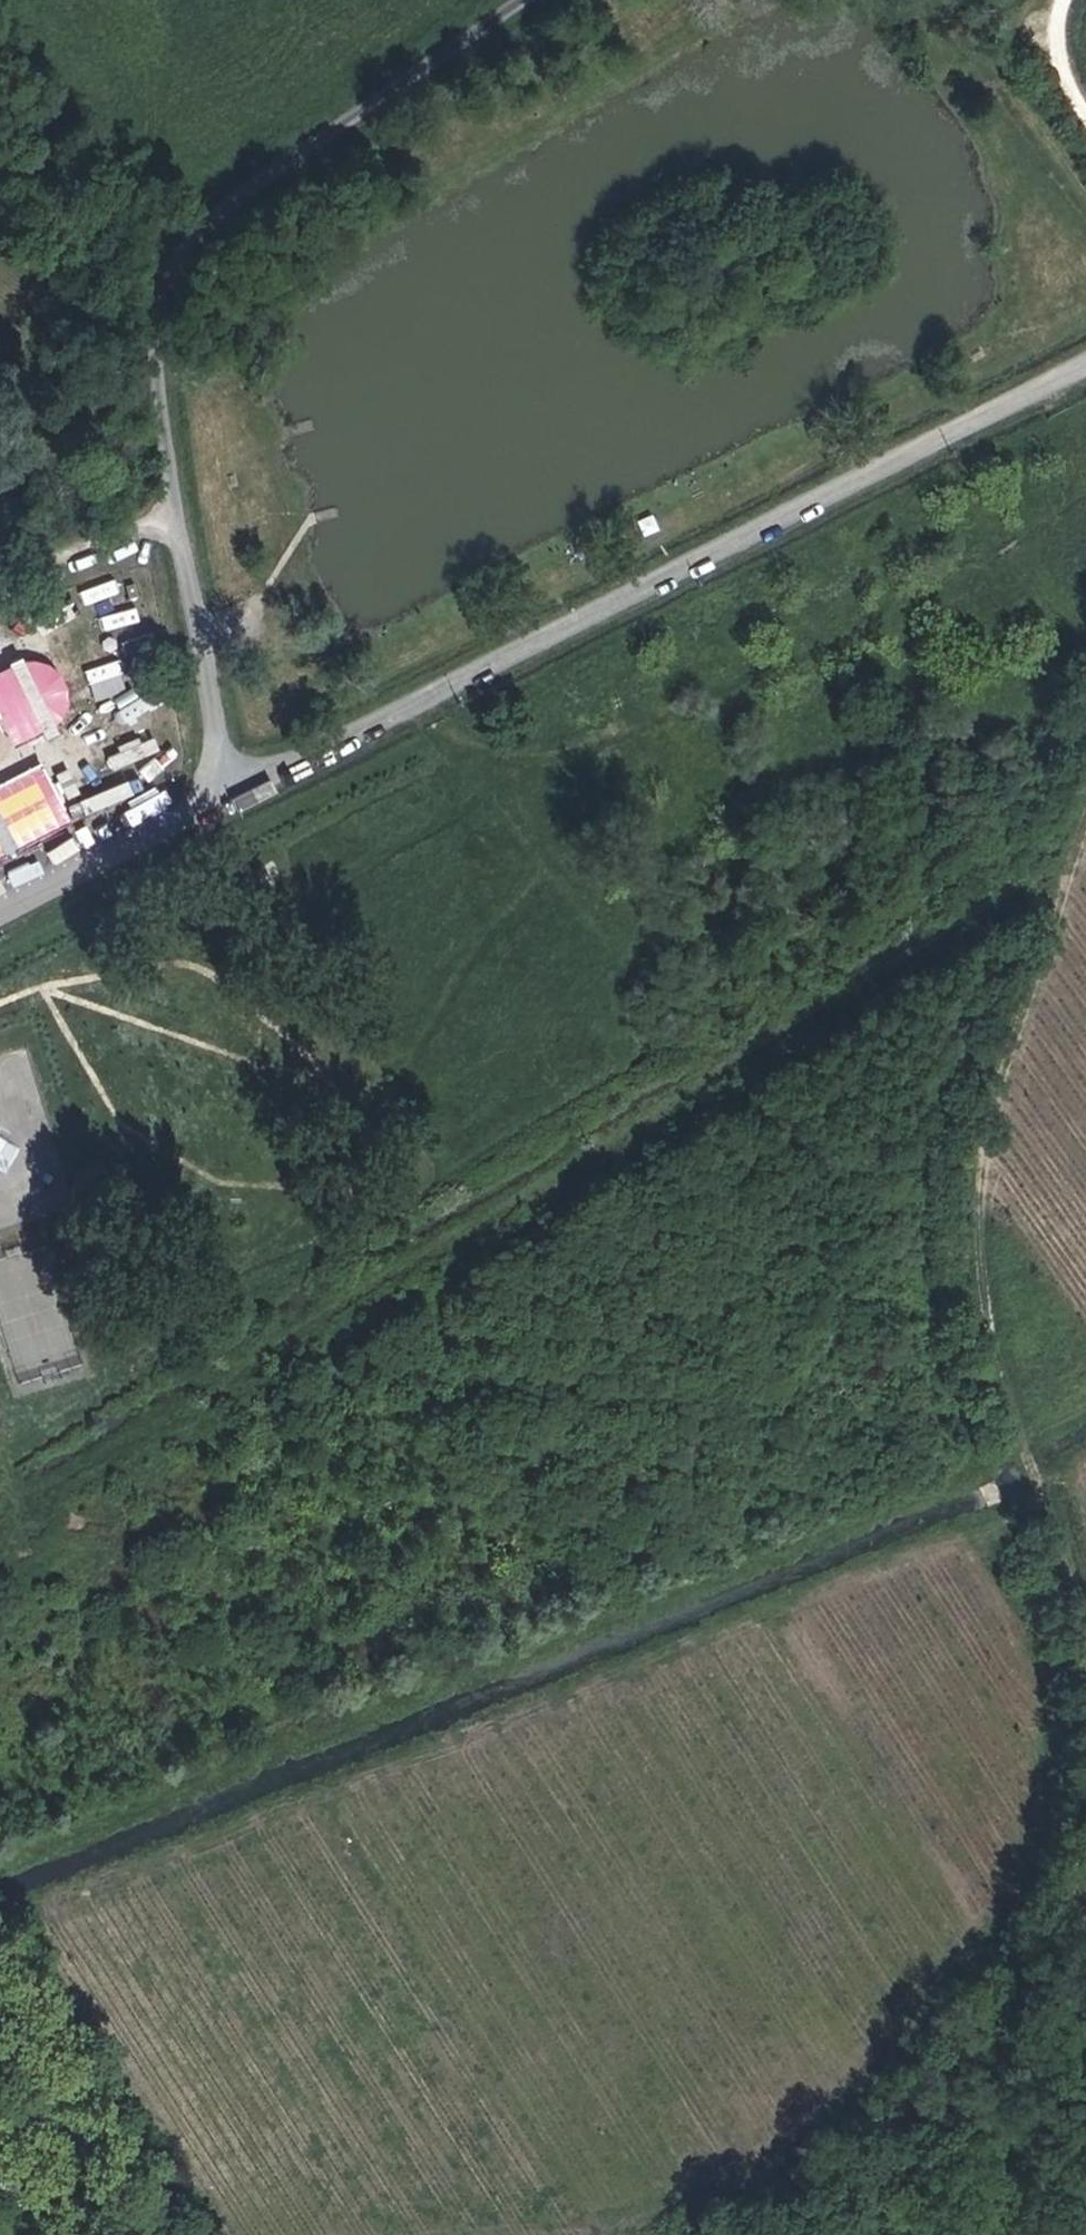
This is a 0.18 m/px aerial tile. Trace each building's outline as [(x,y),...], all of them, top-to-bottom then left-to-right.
[(172,876),(166,864),(152,872),(157,883),(172,876)]
